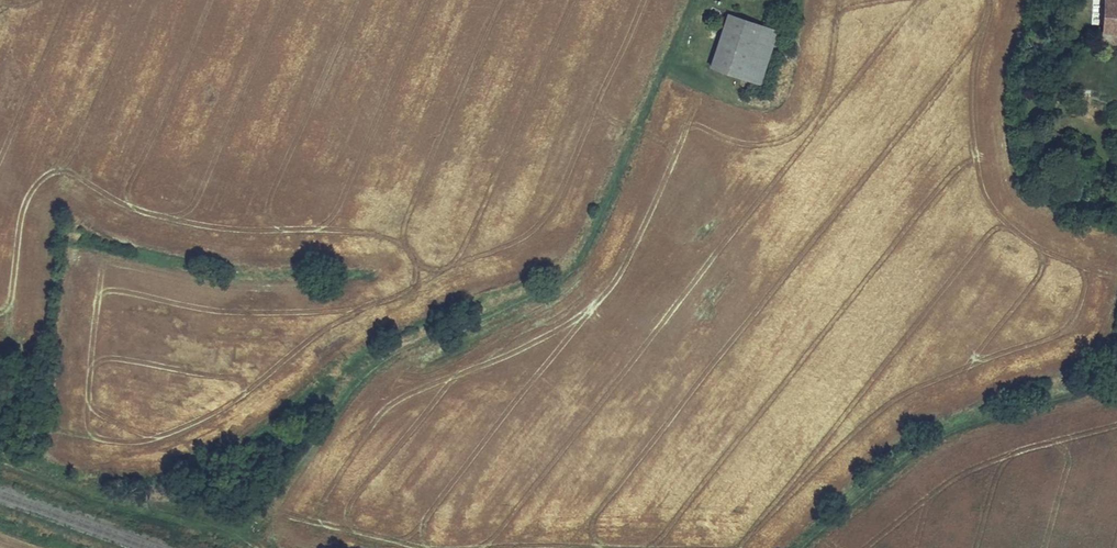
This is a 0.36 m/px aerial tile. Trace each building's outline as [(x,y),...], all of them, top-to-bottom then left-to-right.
[(1099,21),(1116,24),(1116,0),(1102,0),(1099,21)] [(776,15),(723,10),(717,69),(770,73),(776,15)]
